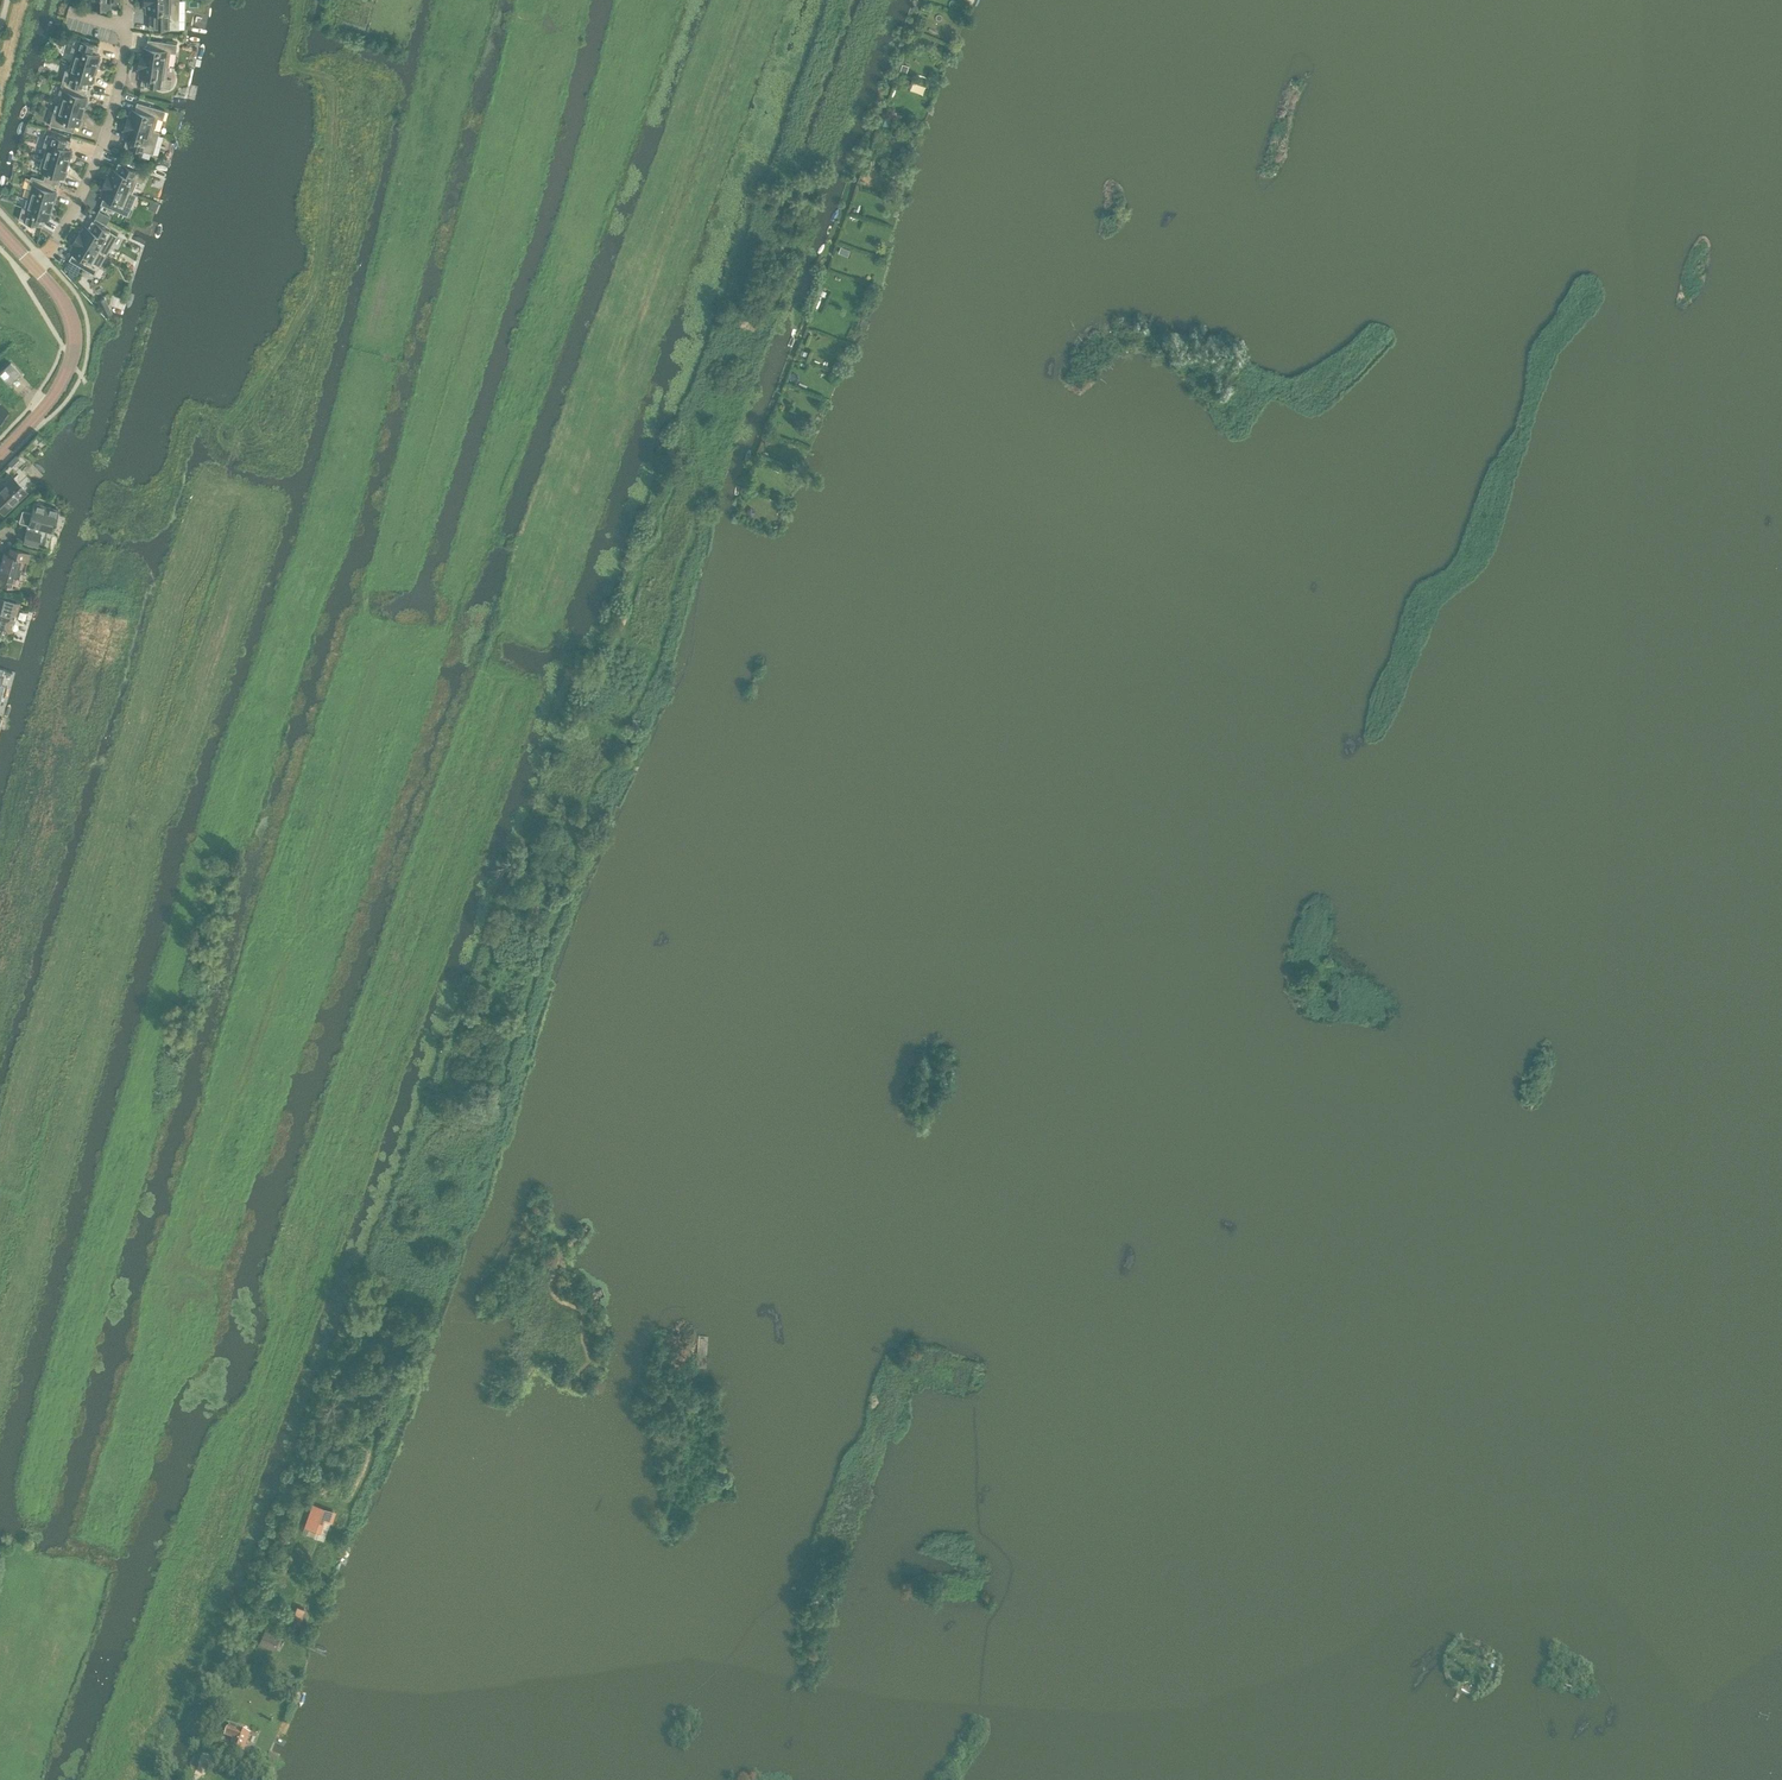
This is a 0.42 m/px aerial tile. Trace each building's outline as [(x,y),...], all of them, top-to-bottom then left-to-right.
[(145,4),(147,5),(147,11),(150,11),(150,28),(179,29),(179,0),(145,0),(145,4)] [(96,68),(100,54),(97,53),(99,45),(75,38),(71,51),(74,52),(71,61),(96,68)] [(176,52),(177,43),(148,39),(147,47),(143,46),(142,53),(140,53),(139,60),(168,65),(170,51),(176,52)] [(170,88),(172,79),(166,78),(168,65),(139,60),(138,68),(140,68),(139,75),(142,75),(141,83),(170,88)] [(92,81),(96,68),(71,61),(69,69),(66,68),(62,81),(86,88),(89,80),(92,81)] [(83,110),(87,97),(84,96),(86,88),(62,81),(59,94),(61,94),(59,103),(83,110)] [(165,110),(137,101),(134,109),(131,108),(129,115),(127,114),(125,122),(154,130),(158,117),(163,118),(165,110)] [(79,124),(83,110),(59,103),(56,112),(53,111),(50,124),(74,131),(76,123),(79,124)] [(154,130),(125,122),(124,129),(126,130),(124,136),(127,137),(125,145),(153,153),(159,131),(154,130)] [(68,163),(72,149),(69,148),(71,140),(47,133),(43,146),(46,147),(43,156),(68,163)] [(64,177),(68,163),(43,156),(40,167),(42,167),(42,170),(46,171),(44,179),(56,182),(56,183),(59,184),(61,176),(64,177)] [(145,173),(119,162),(115,170),(112,168),(110,174),(108,174),(105,180),(132,192),(137,180),(142,182),(145,173)] [(53,205),(57,191),(53,190),(56,183),(56,182),(44,179),(31,175),(28,188),(30,189),(28,197),(53,205)] [(128,215),(131,206),(127,204),(132,192),(105,180),(102,187),(104,188),(101,194),(104,196),(101,203),(128,215)] [(49,218),(53,205),(28,197),(25,206),(23,205),(19,218),(43,225),(45,217),(49,218)] [(118,235),(92,220),(88,227),(85,225),(82,231),(80,230),(76,237),(106,254),(118,235)] [(34,227),(30,230),(36,237),(40,234),(34,227)] [(95,274),(106,254),(76,237),(72,243),(74,244),(71,250),(74,252),(69,259),(95,274)] [(841,246),(839,251),(848,254),(850,249),(841,246)] [(69,270),(67,274),(72,280),(76,274),(69,270)] [(822,292),(819,297),(826,300),(829,295),(822,292)] [(105,297),(98,301),(101,309),(109,305),(105,297)] [(21,373),(11,362),(0,372),(0,373),(10,383),(21,373)] [(4,513),(26,491),(11,476),(0,487),(0,509),(4,513)] [(52,530),(58,509),(34,502),(31,511),(22,508),(18,521),(31,524),(29,529),(27,528),(23,541),(37,545),(41,532),(39,532),(41,527),(52,530)] [(29,553),(10,547),(8,554),(3,553),(0,564),(0,576),(14,580),(15,577),(18,578),(21,569),(24,570),(27,560),(29,553)] [(19,602),(0,597),(0,631),(6,633),(7,629),(11,630),(19,602)] [(314,1506),(307,1526),(320,1531),(325,1519),(330,1520),(332,1513),(314,1506)] [(297,1605),(292,1621),(301,1624),(306,1608),(297,1605)] [(264,1630),(259,1643),(275,1650),(280,1637),(264,1630)] [(243,1752),(249,1734),(236,1729),(237,1726),(229,1724),(225,1736),(234,1739),(231,1748),(243,1752)]
